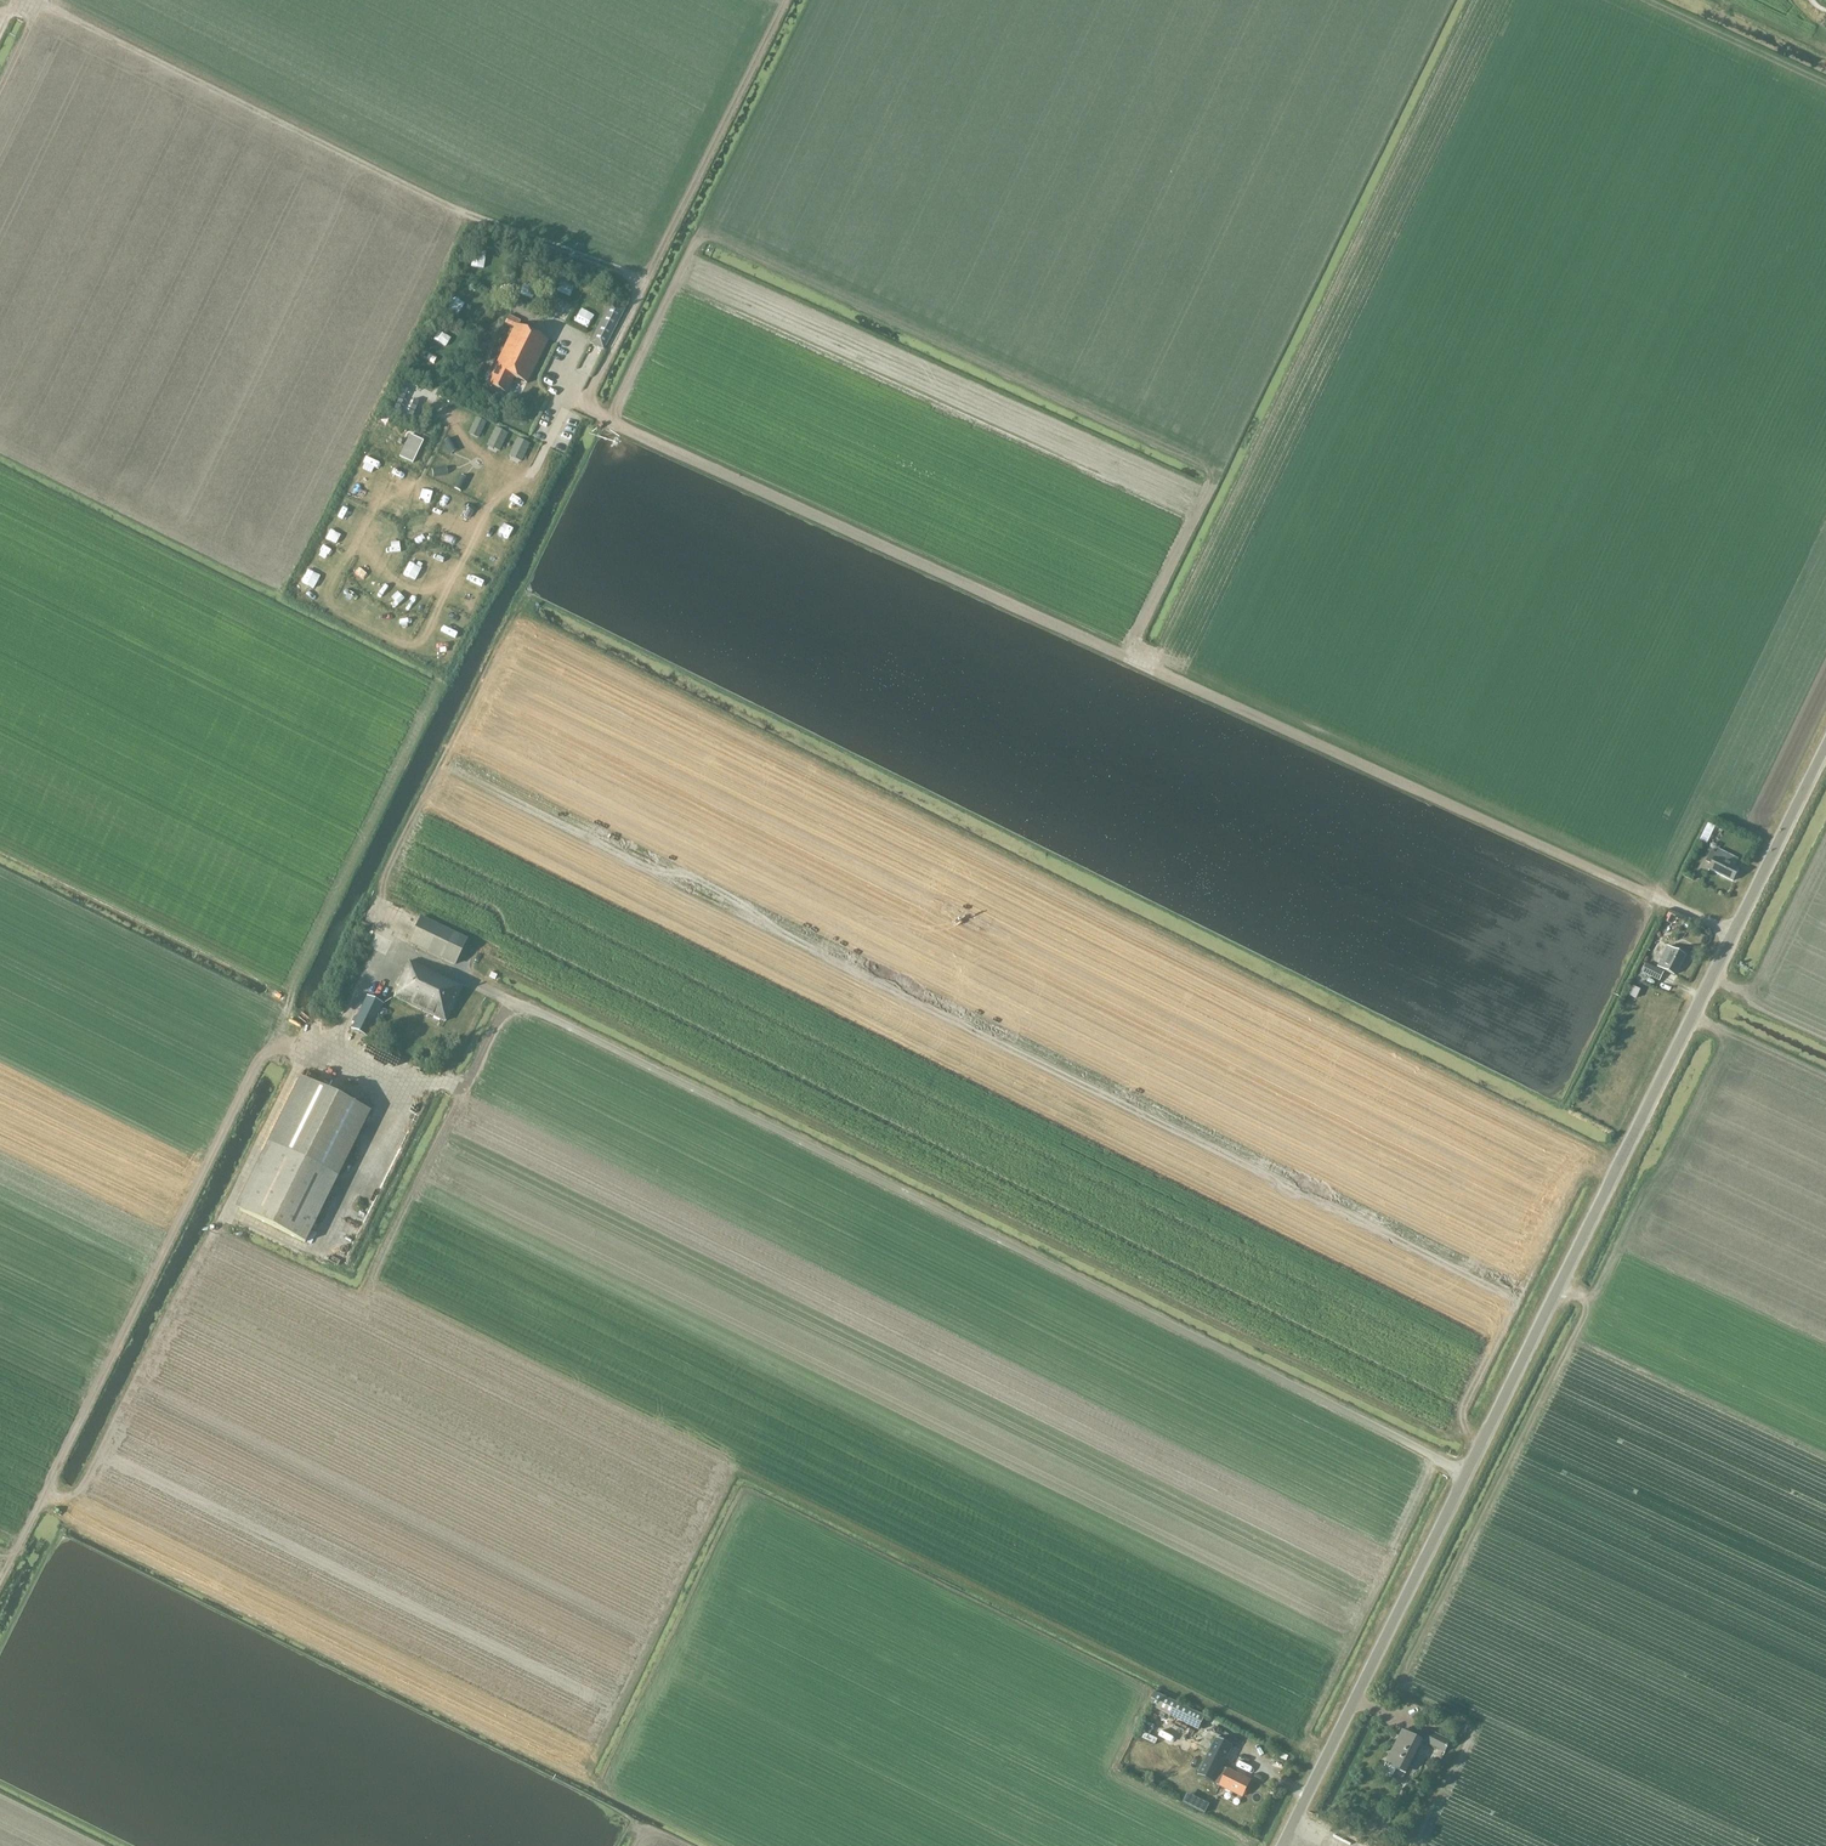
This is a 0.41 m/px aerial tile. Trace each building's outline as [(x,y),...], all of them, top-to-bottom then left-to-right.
[(485,385),(496,390),(506,395),(514,378),(527,384),(548,341),(518,326),(520,321),(509,315),(505,323),(513,327),(493,368),(494,368),(485,385)] [(409,434),(399,457),(412,463),(423,441),(409,434)] [(450,437),(443,441),(450,454),(457,451),(450,437)] [(445,466),(431,469),(432,477),(447,474),(445,466)] [(460,475),(453,488),(460,492),(467,478),(460,475)] [(1710,851),(1705,861),(1711,864),(1708,870),(1732,882),(1740,868),(1736,866),(1738,859),(1718,849),(1716,853),(1710,851)] [(467,939),(420,916),(407,944),(454,966),(467,939)] [(1667,946),(1657,966),(1674,975),(1684,955),(1667,946)] [(398,987),(393,998),(445,1023),(462,986),(408,960),(395,986),(398,987)] [(1646,963),(1641,973),(1659,981),(1664,972),(1646,963)] [(366,996),(350,1029),(367,1037),(383,1004),(366,996)] [(302,1078),(237,1209),(302,1242),(368,1111),(302,1078)] [(1148,1705),(1152,1708),(1198,1730),(1205,1717),(1154,1692),(1148,1705)] [(1402,1730),(1387,1761),(1407,1772),(1422,1740),(1402,1730)] [(1450,1741),(1430,1731),(1424,1742),(1445,1752),(1450,1741)] [(1201,1765),(1196,1774),(1219,1785),(1242,1797),(1250,1780),(1222,1766),(1234,1742),(1216,1734),(1201,1765)] [(1176,1789),(1190,1796),(1197,1783),(1183,1776),(1176,1789)]
